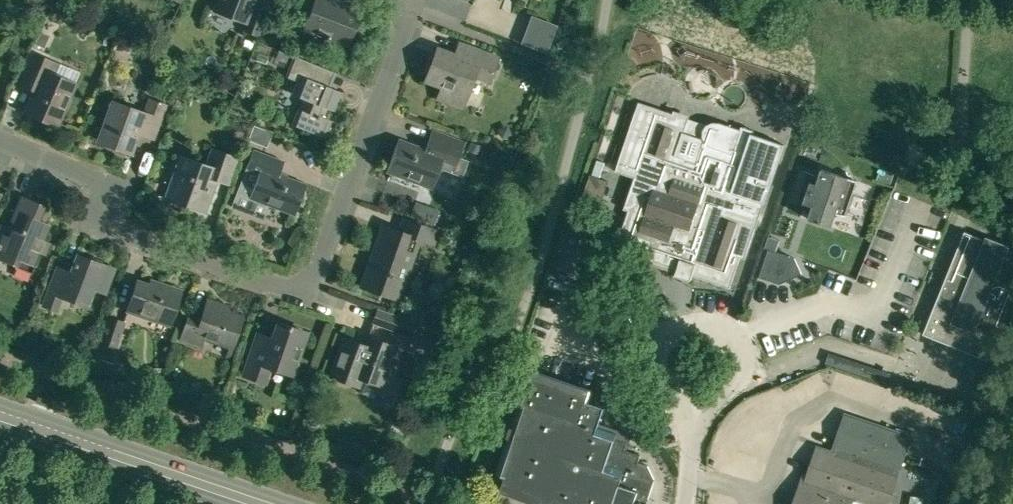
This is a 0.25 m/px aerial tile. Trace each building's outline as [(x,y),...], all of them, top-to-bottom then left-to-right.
[(256,0),(218,0),(214,11),(247,24),(244,30),(258,36),(268,10),(254,5),(256,0)] [(327,41),(327,42),(343,49),(345,43),(346,43),(352,29),(353,29),(359,13),(332,3),(333,0),(303,0),(302,5),(315,10),(308,29),(326,36),(325,40),(327,41)] [(426,76),(427,76),(425,80),(442,86),(437,99),(462,108),(474,77),(490,83),(499,58),(474,49),(469,62),(436,50),(435,54),(434,53),(426,76)] [(302,99),(299,108),(292,125),(325,139),(332,121),(329,120),(340,92),(319,84),(325,69),(279,50),(278,52),(293,58),(285,77),(300,83),(295,96),(302,99)] [(36,54),(25,80),(20,89),(34,95),(26,112),(42,119),(43,117),(66,127),(67,126),(58,122),(73,86),(54,78),(60,65),(36,54)] [(145,114),(112,102),(99,139),(100,140),(100,139),(115,144),(113,148),(131,154),(140,129),(154,134),(152,137),(154,138),(165,106),(150,100),(145,114)] [(616,171),(635,177),(624,209),(628,211),(616,247),(647,257),(644,265),(645,265),(646,262),(677,273),(683,256),(691,258),(687,270),(689,274),(730,288),(740,257),(745,259),(759,217),(751,214),(756,200),(764,203),(784,144),(752,133),(751,135),(741,131),(742,130),(720,122),(713,122),(707,125),(704,130),(703,137),(706,143),(711,146),(716,148),(714,153),(710,152),(705,165),(696,161),(694,166),(675,159),(684,132),(697,137),(702,123),(639,102),(616,171)] [(248,141),(267,148),(273,132),(254,125),(248,141)] [(391,174),(413,182),(413,184),(429,190),(432,184),(429,183),(435,168),(452,174),(464,143),(433,131),(425,151),(418,148),(419,146),(400,139),(392,161),(394,161),(387,182),(388,182),(391,174)] [(165,199),(203,213),(203,212),(201,211),(205,200),(213,180),(228,185),(238,159),(212,149),(205,167),(181,158),(180,159),(182,160),(168,198),(166,198),(165,199)] [(283,163),(254,151),(246,170),(237,192),(290,212),(287,221),(288,222),(302,185),(276,175),(281,163),(283,163)] [(820,176),(802,170),(791,202),(804,206),(805,203),(813,206),(809,219),(831,227),(835,213),(846,217),(858,181),(851,179),(847,171),(839,175),(823,169),(820,176)] [(584,196),(600,202),(607,181),(591,176),(584,196)] [(18,200),(7,227),(3,225),(0,226),(0,235),(1,236),(0,238),(0,260),(16,266),(15,268),(16,269),(19,260),(32,265),(30,272),(31,272),(39,253),(41,254),(47,252),(49,246),(47,242),(44,240),(50,225),(35,219),(38,211),(42,213),(45,206),(20,195),(18,200)] [(439,211),(415,202),(410,217),(434,226),(439,211)] [(382,226),(360,286),(398,300),(419,240),(431,244),(436,230),(407,220),(402,233),(382,226)] [(935,304),(936,304),(933,311),(944,315),(942,342),(946,343),(987,360),(1012,296),(1012,251),(997,244),(998,241),(997,241),(996,244),(965,231),(935,304)] [(765,248),(756,276),(769,281),(787,271),(779,253),(765,248)] [(87,307),(97,281),(108,285),(114,268),(101,263),(100,265),(77,256),(77,255),(76,254),(67,278),(54,274),(42,305),(57,311),(62,296),(86,305),(86,306),(87,307)] [(136,281),(126,311),(151,319),(152,317),(169,322),(168,325),(169,325),(181,291),(162,285),(161,289),(136,281)] [(200,346),(203,338),(232,347),(242,316),(219,309),(221,304),(207,300),(201,319),(189,315),(180,339),(200,346)] [(373,322),(399,332),(410,336),(414,324),(403,320),(378,310),(373,322)] [(123,323),(109,318),(100,344),(114,349),(123,323)] [(269,349),(254,344),(244,375),(265,382),(270,367),(292,374),(306,333),(278,323),(269,349)] [(367,337),(366,341),(348,334),(333,376),(364,388),(367,381),(379,385),(393,347),(367,337)] [(115,357),(111,356),(98,351),(94,364),(111,369),(115,357)] [(509,434),(492,486),(501,489),(501,492),(537,503),(647,503),(655,480),(648,466),(647,465),(647,464),(638,462),(641,455),(625,449),(627,442),(615,438),(616,434),(597,428),(604,407),(603,407),(604,406),(586,400),(589,391),(575,386),(575,385),(531,370),(509,434)] [(796,503),(851,503),(853,499),(869,503),(885,503),(895,476),(907,438),(847,417),(837,447),(838,448),(836,456),(819,450),(809,479),(805,478),(798,498),(796,503)]
